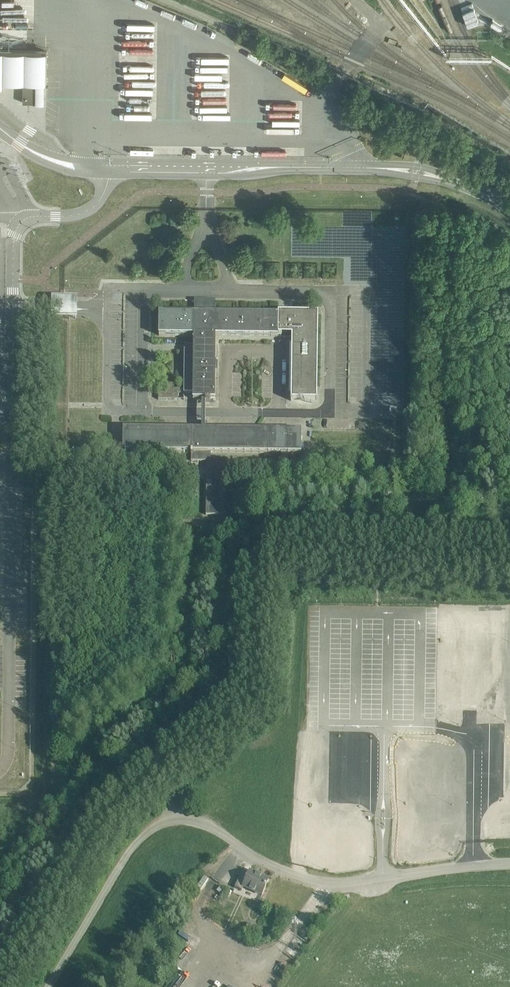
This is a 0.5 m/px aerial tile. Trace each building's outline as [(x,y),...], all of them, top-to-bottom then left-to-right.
[(132,36),(155,36),(155,28),(160,28),(160,20),(132,20),(132,36)] [(53,41),(0,41),(0,76),(53,77),(53,41)] [(47,100),(48,79),(39,79),(39,87),(30,87),(30,95),(39,96),(39,99),(47,100)] [(153,111),(122,110),(122,117),(152,118),(153,111)] [(199,425),(199,430),(123,429),(122,452),(191,453),(191,461),(206,461),(205,515),(223,515),(224,461),(211,461),(211,453),(281,454),(281,460),(279,460),(279,469),(288,469),(288,454),(301,454),(301,431),(207,430),(207,425),(205,425),(205,413),(205,403),(209,403),(209,400),(214,400),(215,336),(278,337),(278,336),(291,336),(291,401),(317,401),(318,314),(278,313),(278,315),(215,315),(215,300),(194,300),(194,314),(159,314),(159,336),(193,336),(193,350),(184,350),(184,389),(173,389),(173,384),(166,384),(166,393),(158,393),(158,400),(178,400),(178,393),(193,393),(193,400),(202,400),(201,413),(201,425),(199,425)] [(235,888),(242,891),(243,887),(262,896),(269,880),(250,871),(249,874),(242,871),(235,888)] [(186,931),(182,928),(175,939),(178,942),(186,931)]
